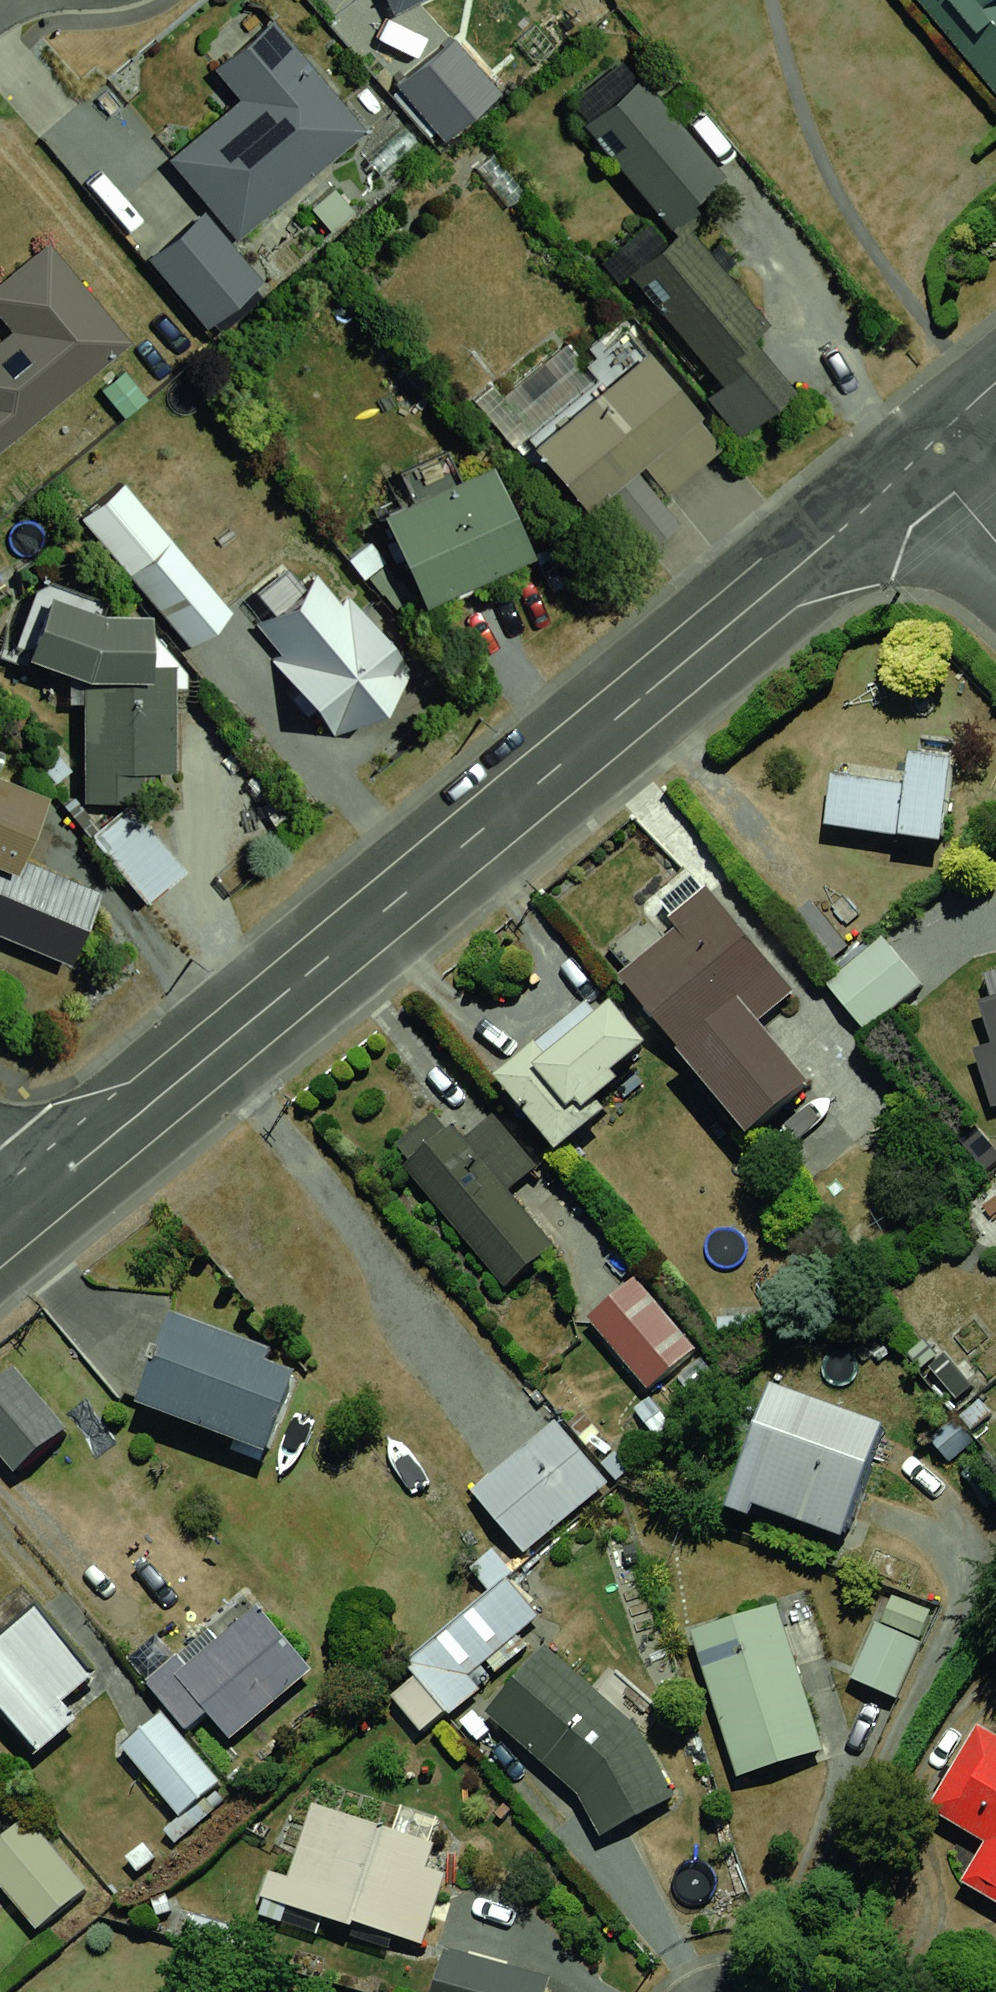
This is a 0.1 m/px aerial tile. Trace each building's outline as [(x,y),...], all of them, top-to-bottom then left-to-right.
[(395,17),(428,0),(386,0),(395,17)] [(995,97),(995,0),(915,0),(995,97)] [(241,101),(170,160),(239,245),(372,135),(277,21),(216,71),(241,101)] [(455,39),(399,86),(446,143),(502,96),(455,39)] [(730,178),(642,78),(586,128),(673,227),(730,178)] [(209,217),(202,224),(153,264),(207,328),(263,282),(209,217)] [(690,227),(631,275),(722,385),(706,398),(741,441),(795,397),(750,342),(771,325),(690,227)] [(137,344),(54,243),(0,287),(0,316),(13,332),(0,343),(0,457),(137,344)] [(641,342),(532,431),(597,511),(707,421),(641,342)] [(499,468),(385,518),(424,608),(539,558),(499,468)] [(233,614),(172,543),(129,580),(191,651),(233,614)] [(330,571),(252,635),(338,739),(389,720),(414,673),(330,571)] [(55,601),(32,663),(87,684),(85,806),(129,803),(149,776),(180,771),(177,669),(158,667),(161,623),(55,601)] [(894,776),(810,768),(804,836),(935,849),(944,752),(897,747),(894,776)] [(75,969),(107,894),(27,861),(53,799),(0,778),(0,938),(75,969)] [(190,873),(127,804),(87,841),(149,910),(190,873)] [(701,897),(609,981),(752,1138),(814,1082),(747,1009),(778,981),(701,897)] [(857,934),(813,976),(854,1018),(898,976),(857,934)] [(973,1102),(995,1099),(995,977),(953,985),(973,1102)] [(576,1005),(488,1079),(550,1153),(639,1079),(576,1005)] [(461,1117),(389,1172),(478,1288),(531,1248),(483,1185),(503,1170),(461,1117)] [(616,1272),(562,1315),(623,1392),(677,1349),(616,1272)] [(150,1314),(118,1398),(262,1452),(294,1368),(150,1314)] [(45,1429),(0,1375),(0,1466),(45,1429)] [(887,1419),(764,1380),(723,1507),(845,1547),(887,1419)] [(527,1417),(443,1484),(500,1556),(585,1489),(527,1417)] [(540,1621),(508,1583),(413,1663),(424,1677),(393,1703),(426,1742),(487,1690),(476,1676),(540,1621)] [(857,1590),(820,1683),(873,1704),(909,1610),(857,1590)] [(0,1599),(0,1717),(28,1752),(92,1701),(6,1594),(0,1599)] [(231,1598),(150,1663),(205,1731),(286,1665),(231,1598)] [(773,1600),(676,1625),(717,1778),(813,1753),(773,1600)] [(546,1645),(485,1712),(576,1793),(598,1836),(674,1796),(638,1728),(546,1645)] [(145,1713),(100,1749),(157,1820),(203,1783),(145,1713)] [(897,1813),(995,1874),(995,1873),(995,1742),(957,1717),(897,1813)] [(289,1803),(258,1904),(396,1947),(428,1845),(289,1803)] [(0,1816),(0,1933),(9,1943),(68,1893),(1,1815),(0,1816)] [(422,1951),(413,1991),(530,1991),(534,1977),(422,1951)]
